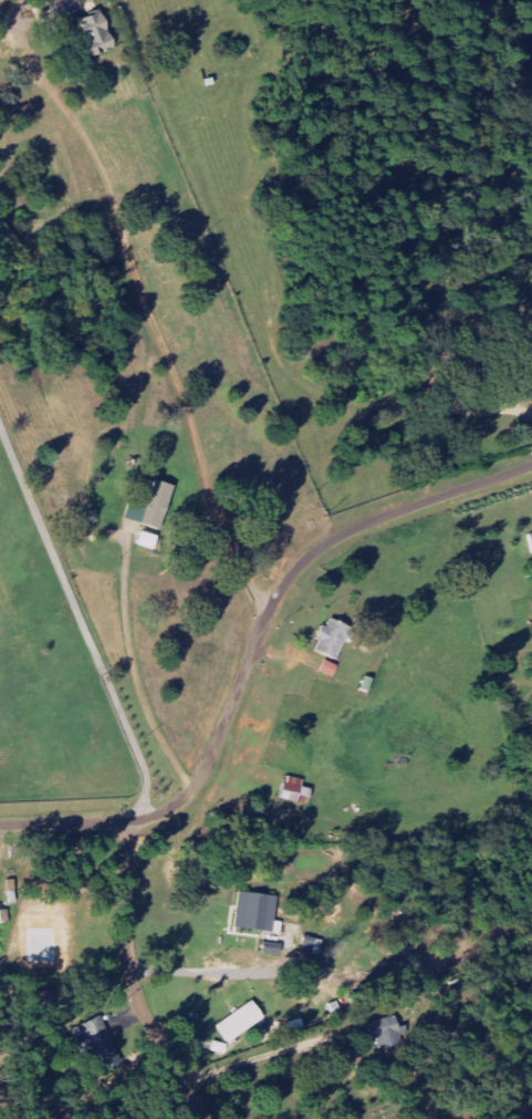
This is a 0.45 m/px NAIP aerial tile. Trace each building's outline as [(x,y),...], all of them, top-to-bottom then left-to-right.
[(81,0),(51,0),(54,18),(83,12),(81,0)] [(115,49),(104,10),(80,18),(91,57),(115,49)] [(126,519),(165,529),(176,484),(157,480),(153,495),(145,493),(142,506),(131,503),(126,519)] [(141,545),(157,549),(161,536),(144,532),(141,545)] [(316,650),(340,660),(354,627),(330,617),(316,650)] [(322,671),(335,676),(339,665),(326,660),(322,671)] [(314,789),(304,787),(306,780),(288,775),(283,798),(310,805),(314,789)] [(280,897),(241,891),(236,927),(274,933),(280,897)] [(323,955),(325,940),(307,937),(304,952),(323,955)] [(219,1027),(231,1044),(268,1017),(256,1000),(219,1027)] [(407,1042),(398,1015),(372,1024),(381,1051),(407,1042)] [(103,1058),(106,1069),(131,1062),(124,1037),(112,1041),(105,1018),(78,1026),(89,1062),(103,1058)]
